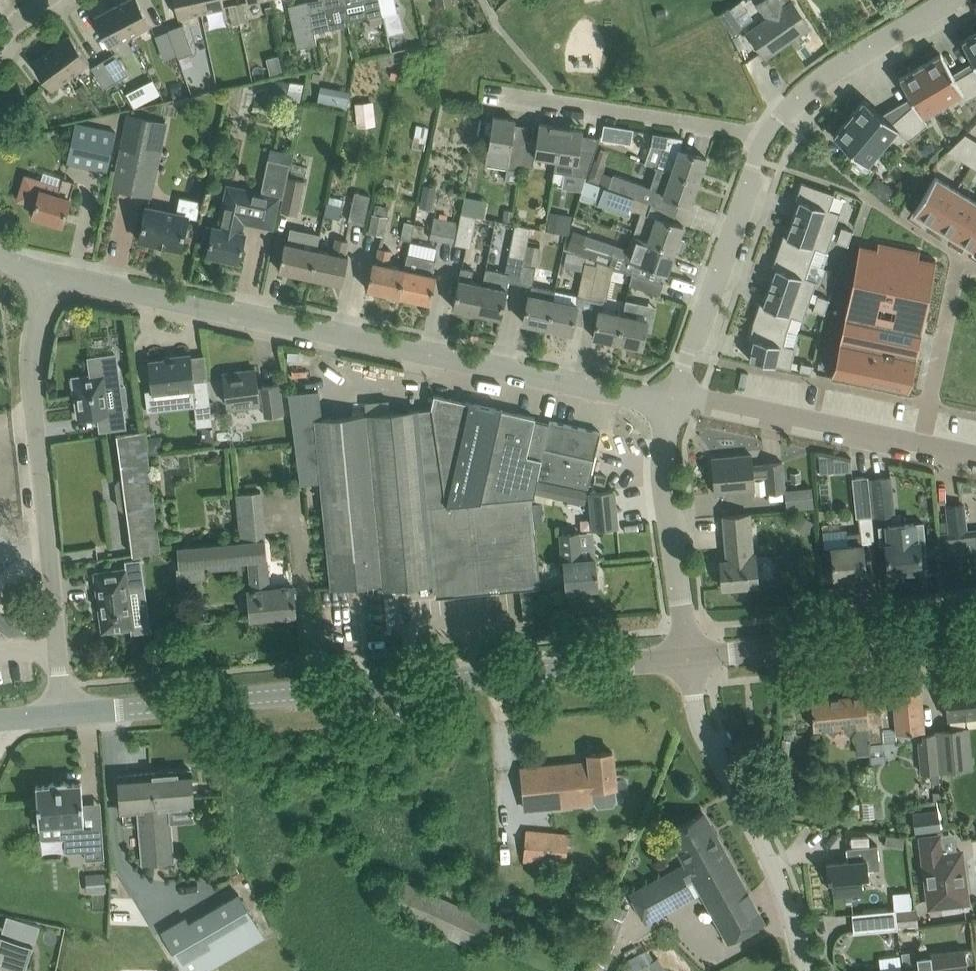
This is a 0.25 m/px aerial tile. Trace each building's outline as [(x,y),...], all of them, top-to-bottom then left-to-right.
[(115,5),(130,35),(151,24),(145,12),(138,0),(125,0),(115,5)] [(199,0),(175,0),(176,3),(179,16),(201,11),(199,0)] [(201,11),(224,6),(223,0),(199,0),(201,11)] [(314,32),(307,0),(288,4),(298,48),(317,43),(315,32),(314,32)] [(307,0),(314,32),(315,32),(331,28),(327,7),(345,3),(344,0),(309,0),(307,0)] [(369,17),(371,17),(372,24),(383,21),(382,14),(383,14),(380,0),(365,0),(369,17)] [(383,14),(398,11),(395,0),(380,0),(383,14)] [(763,54),(784,39),(786,42),(809,26),(792,0),(761,0),(757,2),(768,17),(748,31),(763,54)] [(130,35),(115,5),(94,16),(109,46),(130,35)] [(728,7),(718,14),(732,34),(742,27),(729,9),(728,7)] [(168,29),(179,57),(194,52),(183,23),(168,29)] [(961,41),(975,65),(975,32),(961,41)] [(70,34),(51,48),(71,75),(90,61),(70,34)] [(71,75),(51,48),(32,62),(44,78),(52,89),(71,75)] [(91,67),(104,88),(128,73),(115,52),(91,67)] [(920,65),(943,103),(963,91),(968,99),(975,94),(975,89),(966,72),(956,78),(941,53),(920,65)] [(903,113),(919,131),(927,124),(922,115),(943,103),(920,65),(900,78),(915,103),(903,113)] [(966,72),(975,89),(975,66),(966,72)] [(313,72),(311,80),(318,82),(320,73),(313,72)] [(304,83),(275,77),(271,94),(300,101),(304,83)] [(317,87),(316,101),(346,103),(346,88),(317,87)] [(849,117),(883,145),(896,129),(909,140),(919,131),(903,113),(892,122),(864,99),(849,117)] [(356,102),(359,126),(376,124),(374,100),(356,102)] [(167,122),(129,114),(113,188),(151,196),(167,122)] [(516,119),(493,116),(486,164),(507,167),(506,179),(518,181),(520,169),(521,165),(524,143),(512,141),(516,119)] [(849,117),(834,136),(856,154),(848,163),(866,179),(874,169),(868,164),(883,145),(849,117)] [(67,162),(107,171),(115,132),(75,123),(67,162)] [(555,159),(560,126),(539,123),(536,142),(524,140),(524,143),(521,165),(533,167),(535,156),(555,159)] [(414,141),(426,143),(429,127),(417,124),(414,141)] [(583,130),(560,126),(555,159),(556,159),(552,185),(563,186),(565,172),(587,175),(595,152),(580,150),(583,130)] [(606,131),(601,147),(618,153),(619,148),(623,137),(606,131)] [(652,132),(651,145),(664,146),(657,166),(699,180),(707,157),(679,148),(680,136),(652,132)] [(972,137),(965,133),(947,150),(959,157),(972,137)] [(290,163),(268,158),(264,176),(287,181),(288,176),(290,163)] [(699,180),(657,166),(650,186),(613,173),(608,187),(653,203),(657,192),(663,194),(691,204),(699,180)] [(591,168),(587,179),(600,184),(603,173),(591,168)] [(33,214),(62,223),(75,181),(64,177),(58,195),(40,189),(43,181),(26,175),(19,198),(36,203),(33,214)] [(287,181),(285,186),(280,210),(299,214),(306,180),(288,176),(287,181)] [(914,212),(935,225),(957,189),(935,176),(914,212)] [(829,209),(835,193),(802,182),(796,200),(799,201),(794,218),(833,232),(840,212),(829,209)] [(213,226),(207,254),(239,260),(245,232),(243,232),(245,223),(275,229),(282,195),(240,186),(238,199),(224,196),(218,227),(213,226)] [(656,217),(650,214),(653,203),(608,187),(603,186),(597,204),(629,214),(631,209),(641,213),(634,233),(675,248),(675,249),(681,251),(685,240),(679,238),(683,225),(656,216),(656,217)] [(457,187),(448,191),(451,199),(460,196),(457,187)] [(975,203),(975,200),(957,189),(935,225),(955,237),(975,203)] [(349,220),(365,223),(372,194),(356,191),(349,220)] [(390,193),(382,192),(380,203),(388,204),(390,193)] [(342,206),(343,198),(331,195),(329,203),(327,202),(325,214),(341,218),(344,206),(342,206)] [(421,199),(419,206),(432,209),(433,201),(421,199)] [(975,249),(975,203),(955,237),(975,249),(974,251),(975,251),(975,249)] [(369,232),(385,235),(388,222),(389,216),(387,215),(389,207),(376,204),(374,213),(373,213),(369,232)] [(139,239),(181,248),(188,215),(146,206),(139,239)] [(515,211),(505,209),(502,221),(512,223),(515,211)] [(573,214),(550,210),(547,229),(569,233),(573,214)] [(456,242),(471,245),(477,215),(462,212),(456,242)] [(458,222),(435,217),(430,238),(453,243),(458,222)] [(833,232),(794,218),(788,235),(784,234),(778,251),(811,262),(816,247),(827,251),(833,232)] [(402,239),(411,240),(414,222),(405,220),(402,239)] [(509,253),(524,256),(531,226),(515,223),(509,253)] [(842,226),(839,234),(850,238),(853,230),(842,226)] [(285,241),(279,269),(312,276),(317,249),(320,234),(303,231),(291,228),(288,242),(285,241)] [(675,249),(675,248),(634,233),(627,254),(613,250),(609,263),(615,266),(634,272),(655,279),(659,269),(667,272),(675,249)] [(839,234),(836,241),(848,245),(850,238),(839,234)] [(317,249),(312,276),(343,283),(348,256),(345,255),(348,241),(336,238),(333,252),(317,249)] [(879,247),(859,243),(859,245),(861,245),(834,375),(832,374),(831,376),(908,393),(909,391),(907,390),(934,261),(936,261),(936,259),(917,255),(918,251),(920,251),(920,249),(878,240),(878,242),(880,243),(879,247)] [(526,256),(524,264),(536,266),(540,247),(527,244),(524,256),(526,256)] [(367,288),(400,295),(405,267),(388,264),(391,249),(380,247),(377,261),(373,260),(367,288)] [(567,251),(563,266),(584,271),(586,262),(587,256),(567,251)] [(811,262),(778,251),(772,268),(776,269),(770,286),(810,300),(816,281),(806,277),(811,262)] [(405,267),(400,295),(431,301),(437,273),(433,272),(436,258),(408,252),(405,267)] [(598,264),(590,299),(604,301),(609,298),(615,266),(609,263),(598,260),(598,264)] [(598,264),(586,262),(584,271),(579,296),(590,299),(598,264)] [(467,314),(477,316),(484,283),(471,280),(474,268),(461,266),(453,306),(468,309),(467,314)] [(484,283),(477,316),(485,318),(486,313),(501,316),(510,273),(487,268),(484,283)] [(634,272),(629,284),(659,294),(664,283),(655,279),(634,272)] [(529,293),(523,321),(548,327),(554,298),(555,290),(532,286),(530,293),(529,293)] [(810,300),(770,286),(764,303),(760,302),(754,320),(787,330),(792,315),(803,319),(810,300)] [(829,298),(818,294),(815,302),(827,306),(829,298)] [(577,303),(554,298),(548,327),(571,332),(577,303)] [(639,303),(628,300),(625,314),(619,342),(642,347),(648,318),(637,316),(639,303)] [(827,306),(815,302),(813,309),(824,313),(827,306)] [(595,327),(593,336),(619,342),(625,314),(598,307),(595,327)] [(787,330),(754,320),(750,340),(754,340),(750,359),(791,368),(795,347),(784,344),(787,330)] [(90,375),(73,377),(78,416),(97,414),(99,432),(128,429),(125,406),(129,405),(127,385),(122,386),(118,353),(88,357),(90,375)] [(152,389),(145,390),(148,411),(196,405),(209,403),(207,379),(194,381),(191,353),(165,356),(165,358),(149,360),(152,389)] [(801,362),(800,370),(811,372),(813,364),(801,362)] [(250,406),(249,403),(259,402),(265,418),(283,416),(280,384),(258,386),(256,369),(222,373),(226,406),(229,405),(230,408),(250,406)] [(382,583),(366,413),(321,417),(319,389),(289,392),(300,482),(321,480),(331,587),(382,583)] [(418,410),(426,505),(532,496),(532,495),(534,495),(538,476),(549,423),(535,420),(535,416),(434,394),(432,404),(432,409),(418,410)] [(433,584),(434,591),(540,581),(532,496),(426,505),(418,410),(418,408),(366,413),(383,589),(433,584)] [(550,420),(549,423),(538,476),(588,487),(601,431),(550,420)] [(201,436),(202,447),(214,446),(213,429),(202,430),(202,436),(201,436)] [(117,433),(123,478),(119,479),(115,483),(118,506),(123,509),(127,509),(133,554),(161,550),(144,430),(117,433)] [(164,450),(163,440),(158,436),(146,437),(148,453),(164,450)] [(752,454),(712,458),(715,493),(755,489),(755,493),(785,491),(782,461),(765,463),(765,464),(753,465),(752,454)] [(831,458),(818,456),(819,473),(832,472),(831,458)] [(594,484),(605,486),(607,476),(596,473),(594,484)] [(868,476),(852,477),(856,517),(872,516),(872,514),(868,476)] [(869,479),(872,514),(872,516),(872,517),(893,515),(889,477),(869,479)] [(554,498),(555,498),(586,504),(589,490),(557,484),(554,498)] [(614,489),(590,491),(593,529),(617,527),(614,489)] [(243,567),(243,564),(249,564),(251,589),(248,590),(250,617),(296,612),(294,584),(269,587),(261,490),(237,492),(243,541),(178,546),(180,569),(209,566),(209,571),(243,567)] [(942,532),(945,558),(975,555),(975,528),(966,529),(963,503),(947,505),(950,531),(942,532)] [(721,560),(723,587),(758,584),(755,552),(752,553),(749,512),(723,514),(727,559),(721,560)] [(880,545),(886,544),(889,572),(922,568),(919,541),(925,540),(924,522),(879,526),(880,545)] [(564,567),(566,587),(599,584),(596,558),(581,559),(578,531),(561,532),(564,567)] [(862,542),(861,531),(847,532),(848,544),(831,546),(834,577),(866,574),(863,542),(862,542)] [(126,568),(95,572),(102,632),(131,628),(131,633),(151,630),(141,558),(125,561),(126,568)] [(947,717),(967,715),(975,714),(975,682),(944,685),(947,717)] [(894,695),(879,696),(883,741),(898,739),(897,730),(924,728),(920,688),(893,690),(894,695)] [(879,692),(811,698),(814,727),(822,726),(833,734),(841,725),(850,732),(858,723),(866,722),(868,742),(883,741),(879,696),(879,692)] [(969,727),(936,730),(936,732),(939,771),(973,769),(969,727)] [(923,740),(917,741),(920,773),(931,772),(932,783),(939,783),(939,771),(936,732),(922,733),(923,740)] [(589,761),(521,767),(525,809),(583,804),(583,802),(594,801),(597,805),(613,804),(616,799),(616,794),(612,751),(588,753),(589,761)] [(169,807),(194,805),(191,769),(119,774),(122,811),(139,809),(143,862),(173,860),(169,807)] [(86,858),(104,857),(102,823),(85,825),(82,782),(66,783),(66,781),(51,782),(51,784),(36,785),(38,807),(33,807),(34,822),(39,822),(39,824),(64,822),(66,851),(85,849),(86,858)] [(913,812),(914,821),(915,830),(940,827),(938,808),(913,812)] [(692,894),(684,880),(693,875),(729,940),(763,921),(703,812),(686,822),(669,832),(686,863),(631,894),(645,920),(692,894)] [(523,862),(524,862),(564,866),(567,834),(526,830),(523,862)] [(942,832),(919,834),(927,906),(928,906),(927,892),(941,890),(943,905),(972,901),(964,848),(956,849),(943,850),(942,832)] [(848,861),(826,863),(828,878),(832,877),(833,892),(863,889),(862,875),(868,874),(868,870),(880,869),(877,844),(847,847),(848,861)] [(388,908),(406,916),(479,950),(492,920),(401,879),(388,908)] [(185,970),(204,970),(263,937),(239,896),(190,925),(185,918),(162,932),(185,970)] [(627,909),(614,903),(609,913),(622,920),(627,909)] [(887,910),(878,911),(879,928),(897,926),(896,909),(887,910)] [(607,915),(595,946),(608,951),(609,952),(621,921),(607,915)] [(20,918),(15,935),(35,941),(40,925),(20,918)] [(13,962),(33,967),(40,944),(6,934),(3,945),(0,944),(0,970),(10,970),(13,962)] [(595,946),(592,945),(588,956),(604,962),(608,951),(595,946)] [(626,956),(633,970),(662,970),(649,945),(626,956)] [(903,968),(903,970),(960,970),(968,970),(965,948),(910,955),(911,967),(903,968)]
